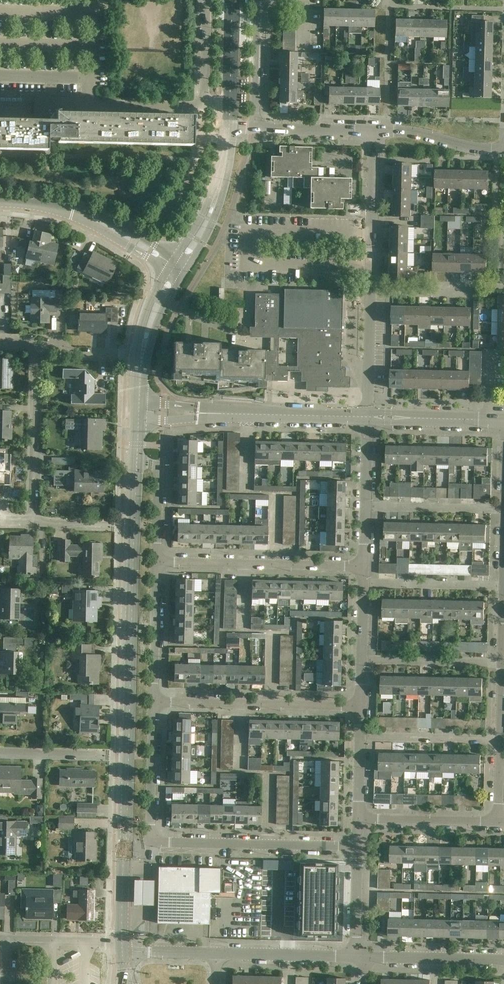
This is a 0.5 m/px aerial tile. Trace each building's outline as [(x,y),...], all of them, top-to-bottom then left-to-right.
[(336,10),(323,9),(323,26),(336,26),(336,10)] [(349,10),(336,10),(336,26),(349,27),(349,10)] [(362,10),(349,10),(349,27),(361,27),(362,10)] [(374,10),(362,10),(361,27),(374,27),(374,10)] [(471,24),(475,24),(475,35),(492,35),(492,22),(483,22),(483,17),(471,17),(471,24)] [(408,20),(395,20),(395,43),(408,43),(408,37),(408,20)] [(421,20),(408,20),(408,37),(421,37),(421,20)] [(433,21),(421,20),(421,37),(433,37),(433,21)] [(446,21),(433,21),(433,37),(446,38),(446,21)] [(492,35),(475,35),(471,34),(471,42),(471,47),(475,47),(492,47),(492,35)] [(492,47),(475,47),(475,60),(491,60),(492,47)] [(281,52),(280,65),(297,65),(297,63),(297,53),(295,53),(283,52),(281,52)] [(366,53),(365,71),(374,71),(375,53),(366,53)] [(491,60),(475,60),(474,72),(491,73),(491,60)] [(297,65),(280,65),(280,78),(297,78),(297,65)] [(491,73),(474,72),(474,85),(491,85),(491,73)] [(297,78),(280,78),(280,90),(296,91),(297,78)] [(398,83),(398,89),(397,106),(410,106),(411,89),(411,83),(398,83)] [(491,85),(474,85),(474,98),(490,98),(491,85)] [(329,88),(324,88),(324,95),(328,95),(328,104),(341,105),(342,88),(329,87),(329,88)] [(354,88),(342,88),(341,105),(354,105),(354,88)] [(367,88),(354,88),(354,105),(366,105),(367,88)] [(380,89),(367,88),(366,105),(379,105),(380,89)] [(423,90),(411,89),(410,106),(423,106),(423,90)] [(303,91),(296,91),(280,90),(279,103),(286,103),(285,104),(287,104),(288,103),(296,104),(296,98),(302,99),(303,91)] [(436,90),(423,90),(423,106),(435,107),(436,90)] [(449,90),(436,90),(435,107),(448,107),(449,90)] [(33,124),(0,123),(0,148),(47,149),(47,140),(59,140),(59,142),(191,145),(192,120),(61,117),(62,112),(56,112),(55,106),(51,107),(50,101),(43,103),(46,109),(43,110),(45,115),(42,117),(42,124),(33,124)] [(279,146),(279,153),(282,153),(282,157),(271,157),(271,163),(271,162),(273,162),(273,172),(271,172),(271,171),(270,171),(270,177),(292,178),(292,188),(310,188),(310,194),(311,194),(311,193),(313,193),(312,203),(310,203),(310,202),(310,208),(327,209),(342,210),(343,203),(340,203),(340,199),(351,199),(351,193),(350,193),(350,194),(348,194),(348,184),(350,184),(350,185),(351,185),(351,179),(329,178),(329,168),(311,167),(312,162),(311,162),(311,163),(309,163),(309,153),(311,153),(311,154),(312,154),(312,147),(294,147),(279,146)] [(412,164),(395,164),(395,170),(395,177),(412,177),(412,164)] [(442,171),(436,171),(436,181),(436,188),(449,189),(449,171),(442,171)] [(457,172),(449,171),(449,189),(462,189),(462,171),(457,171),(457,172)] [(468,171),(462,171),(462,189),(475,189),(475,172),(468,172),(468,171)] [(483,172),(475,172),(475,189),(488,189),(489,172),(483,172)] [(161,177),(149,176),(149,186),(161,186),(161,182),(167,182),(167,174),(161,174),(161,177)] [(412,177),(395,177),(395,185),(394,185),(394,190),(412,191),(412,177)] [(279,183),(278,199),(288,200),(288,183),(279,183)] [(412,191),(394,190),(394,195),(395,196),(395,203),(412,204),(412,191)] [(412,204),(395,203),(394,211),(394,216),(411,217),(412,204)] [(392,232),(392,239),(408,240),(409,227),(391,226),(391,232),(392,232)] [(30,241),(28,251),(26,260),(36,262),(36,261),(45,262),(44,264),(53,265),(58,244),(57,244),(57,245),(50,243),(51,236),(52,236),(52,235),(35,231),(34,232),(35,232),(33,242),(31,241),(30,241)] [(408,240),(392,239),(392,247),(391,247),(391,252),(408,253),(408,240)] [(408,253),(391,252),(391,258),(391,265),(408,265),(408,253)] [(85,253),(81,260),(77,268),(84,271),(84,272),(99,279),(107,283),(115,268),(103,262),(105,258),(93,253),(91,257),(85,253)] [(434,254),(434,262),(434,272),(439,272),(440,271),(447,271),(448,254),(434,254)] [(461,255),(448,254),(447,271),(455,271),(455,272),(460,272),(461,255)] [(474,255),(461,255),(460,272),(465,272),(473,272),(474,255)] [(487,255),(474,255),(473,272),(481,272),(481,273),(486,273),(487,255)] [(408,265),(391,265),(391,273),(390,273),(390,279),(408,279),(408,265)] [(11,294),(11,276),(3,276),(3,284),(0,284),(0,293),(11,294)] [(302,334),(302,348),(302,367),(306,367),(306,377),(311,377),(311,387),(350,388),(350,377),(345,377),(345,367),(341,367),(342,291),(284,289),(284,294),(255,294),(254,333),(302,334)] [(31,322),(48,322),(48,312),(56,312),(56,310),(62,310),(62,291),(32,290),(32,298),(31,322)] [(398,307),(393,307),(392,324),(405,324),(405,308),(398,307)] [(414,308),(405,308),(405,324),(418,325),(418,307),(414,307),(414,308)] [(424,307),(418,307),(418,325),(431,325),(431,308),(424,308),(424,307)] [(79,312),(79,324),(78,324),(78,326),(79,326),(79,330),(92,331),(92,330),(97,330),(97,332),(106,333),(106,318),(111,318),(111,322),(117,323),(118,308),(106,308),(106,315),(86,315),(86,312),(79,312)] [(439,308),(431,308),(431,325),(444,325),(444,308),(439,308)] [(450,308),(444,308),(444,325),(457,326),(458,309),(450,309),(450,308)] [(465,309),(458,309),(457,326),(471,326),(471,308),(465,308),(465,309)] [(202,342),(192,340),(192,343),(174,343),(174,344),(173,374),(171,374),(171,380),(180,380),(180,379),(223,385),(223,390),(256,387),(256,388),(264,388),(264,382),(263,382),(263,381),(263,380),(262,380),(262,378),(263,378),(263,376),(263,351),(246,350),(246,349),(237,347),(236,350),(219,350),(219,345),(218,345),(218,344),(201,343),(202,342)] [(263,376),(263,378),(262,378),(263,380),(263,381),(288,381),(288,371),(273,371),(273,351),(263,351),(263,376)] [(4,388),(14,388),(12,388),(13,368),(12,368),(10,368),(10,360),(0,360),(0,388),(4,388)] [(92,390),(92,379),(93,379),(95,381),(95,380),(85,370),(63,369),(62,379),(63,379),(63,375),(71,376),(71,378),(76,378),(75,379),(79,379),(78,389),(76,389),(76,395),(71,395),(72,395),(71,395),(71,404),(105,405),(106,394),(105,394),(90,394),(90,391),(92,390)] [(404,370),(391,370),(391,388),(396,388),(396,387),(404,387),(404,370)] [(417,371),(404,370),(404,387),(412,387),(412,388),(417,388),(417,371)] [(430,371),(417,371),(417,388),(422,388),(430,388),(430,371)] [(443,371),(430,371),(430,388),(438,388),(438,389),(443,389),(443,371)] [(456,371),(443,371),(443,389),(449,389),(449,388),(456,388),(456,371)] [(470,372),(456,371),(456,388),(464,389),(469,389),(469,387),(470,381),(470,375),(470,372)] [(0,440),(10,441),(11,441),(11,428),(9,428),(9,425),(10,425),(10,411),(2,411),(2,405),(0,405),(0,440)] [(82,446),(90,446),(100,446),(101,431),(103,431),(103,421),(105,421),(105,420),(83,420),(66,420),(65,430),(83,430),(82,446)] [(180,440),(179,453),(179,454),(197,454),(197,441),(180,440)] [(268,442),(255,442),(255,465),(268,465),(268,442)] [(281,443),(268,442),(268,465),(281,465),(281,460),(281,443)] [(294,443),(281,443),(281,460),(294,460),(294,443)] [(307,443),(294,443),(294,460),(306,460),(307,443)] [(320,444),(307,443),(306,460),(319,461),(320,444)] [(332,444),(320,444),(319,461),(332,461),(332,444)] [(345,444),(332,444),(332,461),(345,461),(345,444)] [(386,464),(399,464),(400,446),(387,446),(386,464)] [(412,447),(400,446),(399,464),(412,464),(412,447)] [(425,447),(412,447),(412,464),(412,472),(424,472),(425,465),(424,465),(425,447)] [(437,447),(425,447),(424,465),(425,465),(437,465),(437,447)] [(450,448),(437,447),(437,465),(450,465),(450,448)] [(463,448),(450,448),(450,465),(449,474),(455,474),(455,465),(462,466),(463,448)] [(475,448),(463,448),(462,466),(475,466),(475,448)] [(488,448),(475,448),(475,466),(488,466),(488,456),(489,456),(489,455),(488,455),(488,448)] [(197,454),(179,454),(179,466),(196,467),(197,454)] [(0,456),(0,485),(10,485),(11,457),(0,456)] [(196,467),(179,466),(179,479),(196,479),(196,467)] [(103,472),(93,471),(74,471),(74,467),(69,467),(69,471),(54,471),(54,486),(75,486),(75,491),(103,492),(103,472)] [(198,475),(198,484),(212,484),(212,475),(198,475)] [(196,479),(179,479),(178,492),(196,492),(196,479)] [(327,481),(327,494),(344,494),(345,481),(327,481)] [(384,497),(390,497),(398,497),(399,483),(390,483),(390,487),(385,487),(384,497)] [(411,484),(399,483),(398,497),(411,497),(411,487),(411,484)] [(462,484),(449,484),(449,488),(449,498),(461,499),(462,488),(462,484)] [(474,484),(462,484),(462,488),(461,499),(474,499),(474,484)] [(474,484),(474,499),(491,499),(491,485),(474,484)] [(424,488),(416,488),(411,487),(411,497),(424,498),(424,488)] [(424,488),(424,498),(436,498),(436,488),(424,488)] [(436,488),(436,498),(449,498),(449,488),(441,488),(436,488)] [(202,492),(196,492),(178,492),(178,505),(202,505),(202,492)] [(344,494),(327,494),(327,507),(344,507),(344,494)] [(319,519),(327,520),(344,520),(344,507),(327,507),(319,506),(319,519)] [(250,513),(249,521),(262,522),(262,514),(250,513)] [(344,520),(327,520),(326,532),(343,533),(344,520)] [(384,541),(397,541),(398,541),(398,523),(385,523),(384,541)] [(410,523),(398,523),(398,541),(397,541),(397,550),(403,550),(403,541),(410,541),(410,523)] [(423,524),(410,523),(410,541),(423,541),(423,524)] [(435,524),(423,524),(423,541),(423,547),(428,547),(428,542),(435,542),(435,524)] [(448,524),(435,524),(435,542),(448,542),(448,524)] [(461,525),(448,524),(448,542),(448,549),(460,549),(461,525)] [(177,542),(190,542),(190,525),(178,525),(177,542)] [(204,526),(190,525),(190,542),(203,543),(204,526)] [(473,525),(461,525),(460,549),(460,551),(473,551),(473,543),(473,525)] [(486,525),(473,525),(473,543),(486,543),(486,525)] [(217,526),(204,526),(203,543),(216,543),(217,526)] [(229,526),(217,526),(216,543),(229,543),(229,526)] [(242,526),(229,526),(229,543),(242,544),(242,526)] [(255,527),(242,526),(242,544),(255,544),(255,527)] [(268,527),(255,527),(255,544),(267,544),(268,527)] [(320,532),(319,551),(336,552),(336,546),(343,546),(343,533),(326,532),(320,532)] [(18,574),(22,574),(36,574),(36,567),(38,567),(38,555),(32,555),(33,538),(29,538),(29,539),(23,539),(23,538),(10,538),(9,552),(8,552),(8,554),(9,554),(9,558),(10,558),(10,554),(23,554),(22,566),(18,566),(18,574)] [(61,540),(61,550),(61,561),(69,561),(69,556),(84,556),(83,578),(95,578),(95,576),(99,576),(99,553),(102,553),(102,544),(84,544),(84,546),(69,546),(69,541),(61,540)] [(473,562),(472,566),(472,576),(483,576),(483,575),(484,575),(484,576),(489,576),(489,575),(489,566),(490,566),(490,565),(484,565),(484,562),(473,562)] [(397,564),(380,564),(379,574),(397,574),(397,564)] [(447,565),(435,565),(434,575),(447,575),(447,565)] [(460,565),(447,565),(447,575),(460,575),(460,565)] [(472,566),(460,565),(460,575),(472,576),(472,566)] [(176,579),(176,591),(193,592),(194,579),(176,579)] [(265,581),(252,581),(252,598),(265,598),(265,581)] [(278,581),(265,581),(265,598),(269,598),(269,604),(277,604),(277,599),(278,581)] [(291,582),(278,581),(277,599),(291,599),(291,582)] [(303,582),(291,582),(291,599),(303,599),(303,582)] [(317,582),(303,582),(303,599),(316,599),(317,582)] [(329,583),(317,582),(316,599),(329,600),(329,583)] [(342,583),(329,583),(329,600),(342,600),(342,583)] [(62,593),(75,593),(74,601),(77,601),(76,621),(95,621),(96,608),(93,607),(94,604),(101,604),(101,592),(74,591),(74,585),(62,585),(62,593)] [(1,618),(11,619),(17,619),(18,603),(19,603),(19,590),(2,589),(1,600),(2,600),(2,618),(1,618)] [(193,592),(176,591),(176,604),(193,604),(193,592)] [(383,617),(393,618),(396,618),(396,600),(383,600),(383,617)] [(408,600),(396,600),(396,618),(396,623),(408,624),(408,618),(408,600)] [(421,600),(408,600),(408,618),(421,618),(421,600)] [(434,601),(421,600),(421,618),(421,623),(433,623),(433,619),(434,601)] [(446,601),(434,601),(433,619),(446,619),(446,601)] [(459,601),(446,601),(446,619),(458,619),(459,601)] [(472,602),(459,601),(458,619),(471,620),(472,602)] [(485,602),(472,602),(471,620),(471,624),(484,625),(484,609),(485,609),(485,608),(485,602)] [(193,604),(176,604),(176,617),(193,617),(193,604)] [(261,619),(260,624),(289,625),(290,609),(286,609),(286,613),(281,613),(280,620),(261,619)] [(193,617),(176,617),(175,630),(192,630),(193,617)] [(324,621),(324,635),(341,635),(341,621),(324,621)] [(192,630),(175,630),(175,644),(192,644),(192,630)] [(341,635),(324,635),(324,647),(341,647),(341,635)] [(10,674),(17,675),(17,652),(16,652),(16,644),(23,644),(23,638),(16,638),(3,637),(3,651),(0,651),(0,652),(0,659),(0,674),(10,674)] [(382,650),(387,651),(395,651),(395,641),(382,640),(382,650)] [(433,642),(433,652),(438,652),(445,652),(446,642),(438,642),(433,642)] [(488,643),(476,643),(471,642),(470,652),(475,653),(475,652),(480,652),(480,653),(482,653),(482,652),(487,652),(487,653),(488,653),(488,652),(487,652),(488,643)] [(95,646),(71,645),(71,659),(80,659),(80,675),(78,675),(78,684),(92,684),(92,683),(97,683),(98,670),(97,670),(97,665),(99,666),(100,653),(99,653),(99,656),(95,656),(95,646)] [(341,647),(324,647),(323,660),(340,660),(341,647)] [(340,660),(323,660),(316,660),(316,672),(315,672),(315,673),(318,673),(340,673),(340,660)] [(174,682),(187,682),(187,665),(174,665),(174,682)] [(200,665),(187,665),(187,682),(200,683),(200,665)] [(213,666),(200,665),(200,683),(213,683),(213,666)] [(226,666),(213,666),(213,683),(226,683),(226,666)] [(239,666),(226,666),(226,683),(238,683),(239,666)] [(252,667),(239,666),(238,683),(251,684),(252,667)] [(265,667),(252,667),(251,684),(264,684),(265,667)] [(334,692),(334,686),(340,686),(340,673),(318,673),(317,685),(317,691),(334,692)] [(381,694),(391,694),(394,694),(394,677),(381,676),(381,694)] [(407,677),(394,677),(394,694),(406,695),(407,677)] [(420,677),(407,677),(406,695),(419,695),(420,677)] [(432,677),(420,677),(419,695),(431,695),(432,677)] [(445,678),(432,677),(431,695),(444,695),(445,678)] [(457,678),(445,678),(444,695),(444,702),(450,703),(450,696),(457,696),(457,678)] [(470,678),(457,678),(457,696),(470,696),(470,678)] [(483,679),(470,678),(470,696),(470,702),(482,702),(483,679)] [(16,698),(0,697),(0,711),(0,714),(3,714),(2,724),(17,724),(17,716),(20,716),(20,714),(25,714),(25,699),(28,699),(29,692),(16,692),(16,698)] [(83,693),(70,693),(70,700),(81,700),(81,708),(75,708),(75,718),(80,718),(80,733),(89,733),(89,734),(89,733),(98,733),(98,725),(99,725),(99,720),(98,720),(98,706),(93,706),(93,700),(92,700),(93,694),(83,693)] [(191,713),(179,713),(179,719),(173,719),(173,733),(190,733),(191,713)] [(419,714),(419,718),(418,728),(431,728),(431,718),(431,714),(419,714)] [(380,727),(385,727),(393,727),(393,717),(380,717),(380,727)] [(406,718),(393,717),(393,727),(406,728),(406,718)] [(419,718),(406,718),(406,728),(418,728),(419,718)] [(444,719),(431,718),(431,728),(443,729),(444,719)] [(469,719),(469,729),(474,729),(482,729),(482,720),(482,719),(469,719)] [(263,721),(249,721),(248,746),(263,746),(263,738),(263,721)] [(275,721),(263,721),(263,738),(275,738),(275,721)] [(288,721),(275,721),(275,738),(288,739),(288,721)] [(301,722),(288,721),(288,739),(301,739),(301,722)] [(314,722),(301,722),(301,739),(313,739),(314,722)] [(326,722),(314,722),(313,739),(326,740),(326,722)] [(339,723),(326,722),(326,740),(339,740),(339,723)] [(190,733),(173,733),(173,745),(190,745),(190,733)] [(191,750),(206,751),(206,740),(191,740),(191,750)] [(190,745),(173,745),(172,758),(190,758),(190,745)] [(379,764),(375,764),(375,779),(385,779),(385,771),(392,771),(393,753),(379,753),(379,764)] [(405,754),(393,753),(392,771),(404,771),(405,754)] [(418,754),(405,754),(404,771),(404,778),(417,779),(417,772),(418,754)] [(430,754),(418,754),(417,772),(430,772),(430,754)] [(443,755),(430,754),(430,772),(430,778),(443,778),(443,772),(443,755)] [(456,755),(443,755),(443,772),(455,773),(456,755)] [(468,755),(456,755),(455,773),(468,773),(468,755)] [(481,755),(468,755),(468,773),(485,773),(485,764),(481,763),(481,755)] [(190,758),(172,758),(172,771),(189,771),(190,758)] [(248,758),(248,765),(248,770),(260,771),(260,765),(261,759),(248,758)] [(321,761),(321,774),(338,774),(338,761),(321,761)] [(284,763),(283,766),(274,766),(273,771),(289,771),(290,763),(284,763)] [(3,788),(7,788),(7,791),(19,792),(19,793),(33,793),(33,798),(40,798),(41,779),(33,779),(33,781),(20,781),(20,768),(9,768),(9,770),(0,770),(0,788),(3,788)] [(60,770),(60,776),(60,785),(94,786),(94,771),(81,771),(81,772),(76,772),(76,769),(67,769),(67,771),(60,770)] [(189,771),(172,771),(172,783),(189,784),(189,771)] [(338,774),(321,774),(320,787),(337,788),(338,774)] [(337,788),(320,787),(320,800),(337,800),(337,788)] [(374,794),(374,804),(378,804),(383,804),(391,804),(391,794),(383,794),(378,794),(374,794)] [(391,794),(391,804),(404,804),(404,795),(391,794)] [(404,795),(404,804),(416,805),(417,795),(404,795)] [(442,795),(442,805),(454,806),(454,796),(442,795)] [(454,796),(454,806),(467,806),(467,796),(454,796)] [(467,796),(467,806),(479,806),(480,796),(467,796)] [(184,822),(184,805),(184,799),(171,799),(171,822),(184,822)] [(337,800),(320,800),(320,813),(337,813),(337,800)] [(77,812),(96,812),(96,804),(77,804),(77,812)] [(197,805),(184,805),(184,822),(197,822),(197,805)] [(209,806),(197,805),(197,822),(209,823),(209,806)] [(222,806),(209,806),(209,823),(222,823),(222,806)] [(235,806),(222,806),(222,823),(234,823),(235,806)] [(247,807),(235,806),(234,823),(247,824),(247,807)] [(261,807),(247,807),(247,824),(261,824),(261,807)] [(337,813),(320,813),(319,825),(337,826),(337,813)] [(15,832),(26,833),(26,822),(6,822),(7,816),(0,816),(0,853),(15,854),(15,832)] [(73,817),(59,817),(59,829),(73,829),(73,817)] [(77,845),(76,860),(96,861),(96,860),(95,860),(95,840),(93,840),(93,833),(72,832),(72,845),(77,845)] [(385,851),(385,864),(391,864),(391,862),(403,863),(404,846),(391,846),(391,851),(385,851)] [(416,846),(404,846),(403,863),(416,863),(416,846)] [(428,847),(416,846),(416,863),(428,863),(428,847)] [(440,847),(428,847),(428,863),(440,864),(440,847)] [(453,847),(440,847),(440,864),(452,864),(453,847)] [(465,848),(453,847),(452,864),(464,864),(465,848)] [(477,848),(465,848),(464,864),(477,865),(477,848)] [(489,848),(477,848),(477,865),(489,865),(489,848)] [(502,849),(489,848),(489,865),(501,865),(502,849)] [(252,862),(252,871),(284,872),(285,863),(252,862)] [(302,863),(300,937),(338,938),(339,864),(302,863)] [(162,872),(159,872),(159,888),(161,888),(161,899),(158,899),(157,923),(209,924),(210,892),(221,893),(221,868),(162,867),(162,872)] [(5,880),(8,880),(8,895),(15,895),(15,873),(5,873),(5,880)] [(154,880),(134,880),(133,905),(153,905),(154,880)] [(476,883),(476,886),(476,891),(488,891),(488,883),(476,883)] [(22,908),(26,908),(25,910),(26,910),(26,915),(40,916),(40,918),(52,919),(52,903),(61,903),(61,899),(61,890),(48,890),(48,891),(22,890),(22,908)] [(80,890),(80,891),(73,890),(73,897),(80,898),(79,905),(68,905),(67,919),(75,919),(75,917),(79,917),(79,919),(93,920),(94,891),(80,890)] [(488,916),(488,921),(487,938),(500,938),(500,921),(500,917),(488,916)] [(389,936),(402,936),(402,919),(389,919),(389,936)] [(414,919),(402,919),(402,936),(414,936),(414,919)] [(427,920),(414,919),(414,936),(426,937),(427,920)] [(439,920),(427,920),(426,937),(438,937),(439,920)] [(451,920),(439,920),(438,937),(451,937),(451,920)] [(463,921),(451,920),(451,937),(463,938),(463,921)] [(476,921),(463,921),(463,938),(475,938),(476,921)] [(488,921),(476,921),(475,938),(487,938),(488,921)] [(244,976),(232,975),(232,983),(244,983),(244,976)] [(244,976),(244,983),(256,983),(256,976),(244,976)]
